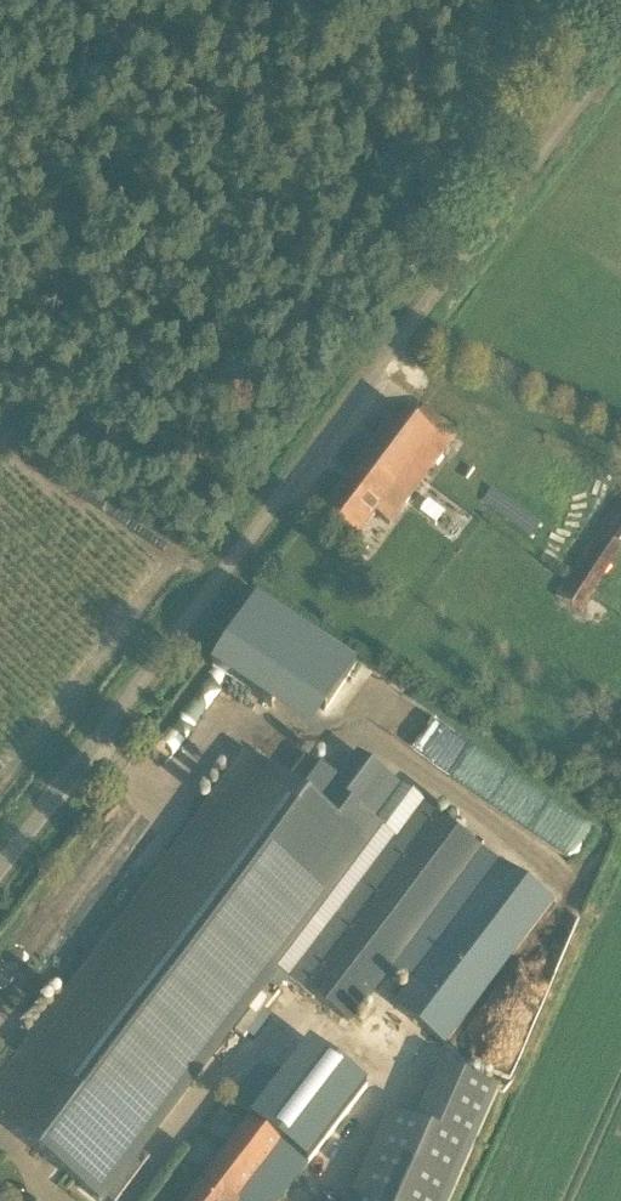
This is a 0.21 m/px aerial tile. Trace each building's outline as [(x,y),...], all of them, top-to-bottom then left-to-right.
[(390,526),(451,447),(401,409),(321,515),(355,541),(377,516),(390,526)] [(564,579),(555,573),(548,585),(557,590),(554,595),(582,613),(620,554),(620,494),(564,579)] [(250,595),(205,666),(306,730),(351,659),(250,595)] [(244,1012),(368,845),(408,792),(358,754),(318,807),(249,755),(124,922),(20,1060),(8,1051),(0,1062),(0,1124),(101,1200),(103,1196),(109,1200),(118,1200),(150,1159),(138,1150),(244,1012)] [(601,830),(509,771),(489,803),(580,862),(601,830)] [(0,963),(0,992),(23,1009),(136,855),(117,841),(152,793),(135,780),(0,963)] [(482,848),(419,801),(288,977),(349,1023),(482,848)] [(501,863),(393,1007),(446,1046),(554,903),(501,863)] [(306,1049),(188,1200),(280,1200),(363,1093),(306,1049)] [(350,1200),(448,1200),(497,1084),(442,1061),(417,1120),(389,1108),(350,1200)]
